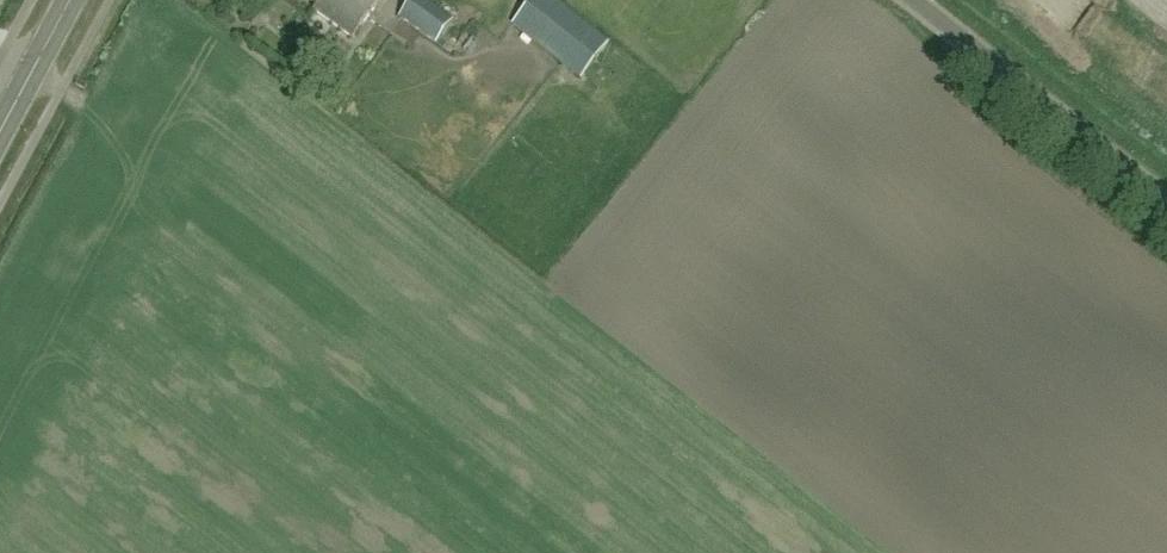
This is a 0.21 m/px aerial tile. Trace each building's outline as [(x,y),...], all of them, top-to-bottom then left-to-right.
[(318,9),(319,9),(315,14),(353,41),(383,0),(306,0),(318,9)] [(453,23),(423,0),(414,0),(399,20),(435,47),(453,23)] [(610,43),(555,0),(534,0),(512,27),(580,81),(610,43)]
